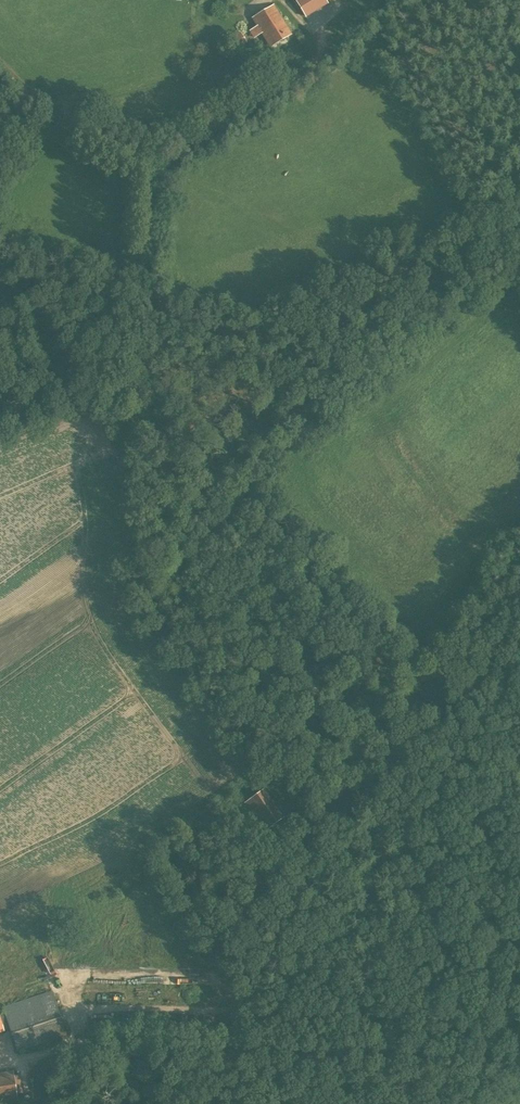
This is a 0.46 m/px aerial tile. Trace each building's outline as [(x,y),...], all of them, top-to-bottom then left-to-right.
[(306,17),(326,4),(324,0),(296,0),(306,17)] [(291,34),(273,5),(252,18),(270,47),(291,34)] [(230,36),(235,48),(246,44),(241,31),(230,36)] [(263,788),(244,803),(266,831),(285,817),(263,788)] [(0,1014),(0,1032),(9,1029),(17,1052),(67,1036),(52,991),(2,1007),(4,1012),(0,1014)] [(0,1072),(0,1103),(14,1103),(18,1103),(16,1094),(22,1093),(19,1074),(14,1075),(13,1070),(0,1072)]
